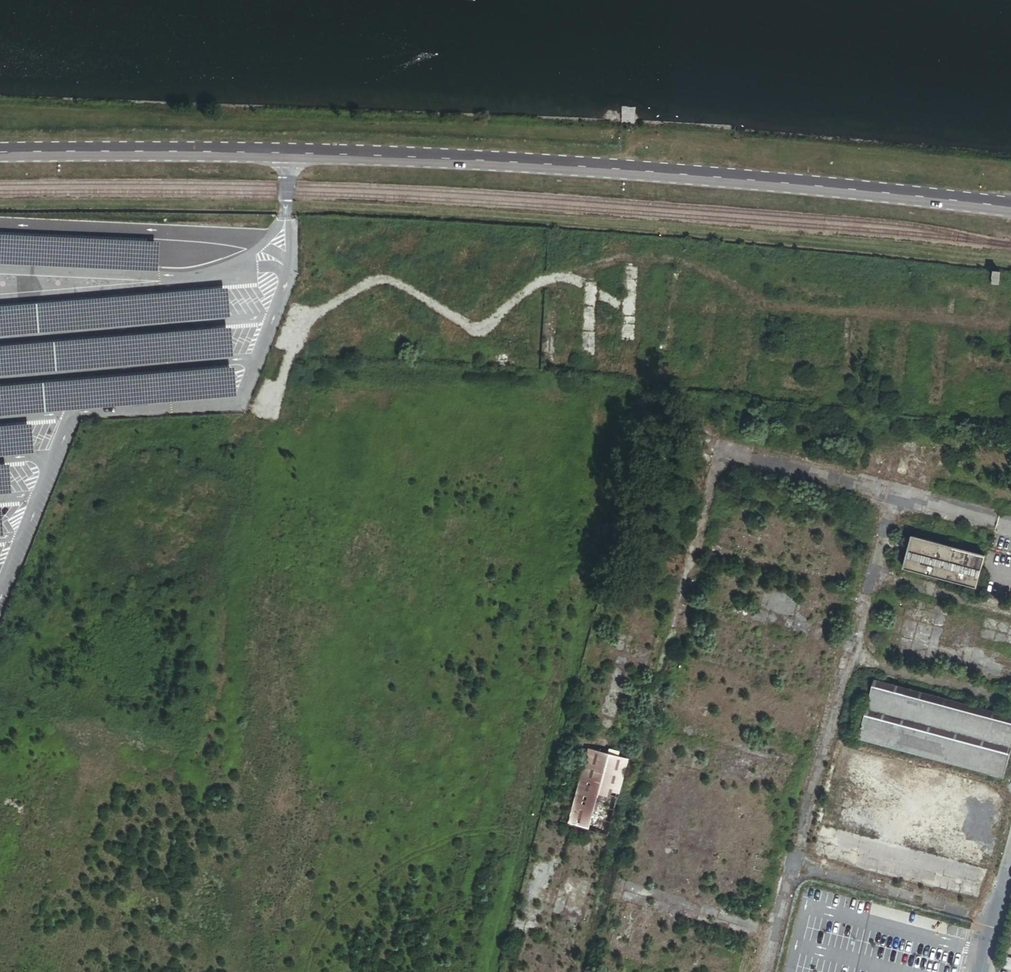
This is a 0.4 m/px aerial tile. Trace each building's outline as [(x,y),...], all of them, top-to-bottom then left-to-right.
[(0,234),(0,262),(157,269),(157,241),(0,234)] [(999,284),(1000,271),(993,270),(992,283),(999,284)] [(227,287),(0,306),(0,335),(230,315),(227,287)] [(0,346),(0,377),(234,356),(232,327),(0,346)] [(0,386),(0,416),(235,395),(234,367),(0,386)] [(0,428),(0,457),(35,454),(33,425),(0,428)] [(0,465),(0,494),(12,493),(10,464),(0,465)] [(978,587),(986,554),(913,535),(908,555),(902,554),(900,562),(906,563),(904,568),(978,587)] [(1010,743),(1010,723),(873,687),(859,740),(1002,777),(1010,743)] [(618,796),(628,757),(586,747),(567,822),(587,827),(596,790),(618,796)] [(956,961),(954,955),(948,957),(951,963),(956,961)]
